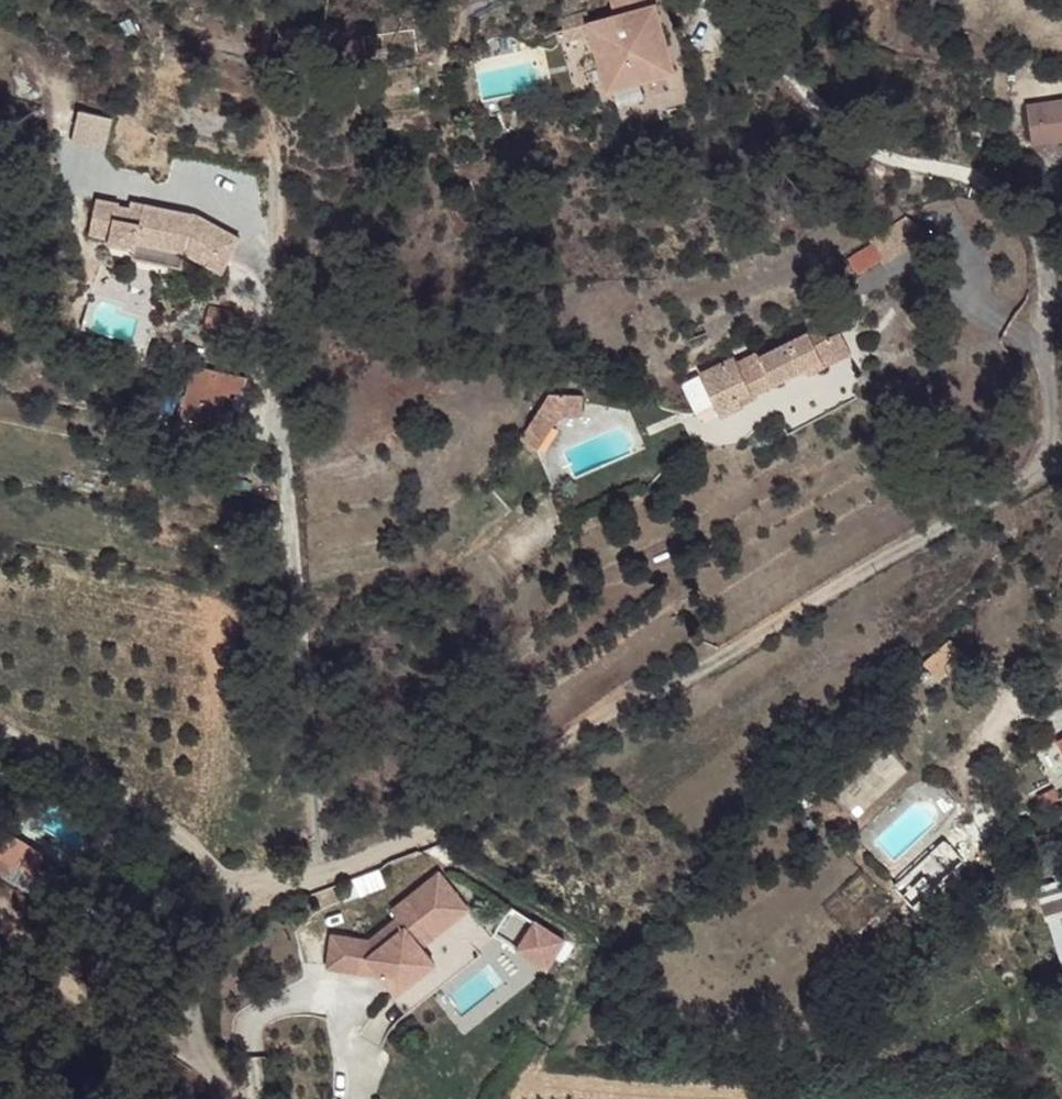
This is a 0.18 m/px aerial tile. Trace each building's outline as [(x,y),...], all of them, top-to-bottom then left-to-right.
[(600,23),(574,29),(592,96),(658,79),(641,13),(640,13),(636,0),(594,0),(600,23)] [(547,24),(552,46),(577,40),(574,29),(573,17),(547,24)] [(1027,108),(1034,145),(1061,140),(1061,102),(1027,108)] [(76,104),(68,138),(104,147),(112,112),(76,104)] [(210,249),(227,257),(236,238),(187,215),(133,205),(131,212),(124,211),(113,208),(113,205),(91,201),(85,236),(107,240),(107,245),(131,249),(133,245),(181,253),(202,264),(210,249)] [(909,229),(887,211),(859,229),(870,250),(909,229)] [(870,250),(859,229),(838,242),(850,262),(870,250)] [(181,253),(133,245),(131,249),(129,260),(178,269),(181,253)] [(219,273),(227,257),(210,249),(202,264),(219,273)] [(234,311),(201,308),(200,328),(232,333),(234,311)] [(860,356),(848,334),(836,339),(824,345),(835,368),(860,356)] [(734,365),(704,379),(727,423),(752,414),(752,406),(835,368),(824,345),(836,339),(829,335),(770,361),(767,355),(737,372),(734,365)] [(190,362),(178,412),(232,425),(244,375),(190,362)] [(951,638),(926,660),(941,677),(966,655),(951,638)] [(11,833),(0,858),(0,869),(25,884),(31,870),(40,846),(11,833)] [(60,862),(40,846),(31,870),(52,880),(60,862)] [(931,847),(898,875),(916,894),(948,866),(931,847)] [(52,880),(31,870),(25,884),(55,899),(60,889),(52,880)] [(464,910),(431,875),(388,912),(395,921),(404,932),(419,950),(464,910)] [(1034,885),(1044,924),(1061,920),(1061,878),(1034,885)] [(379,904),(357,927),(379,957),(389,948),(404,932),(395,921),(388,912),(379,904)] [(562,941),(536,926),(516,955),(547,973),(562,941)]
